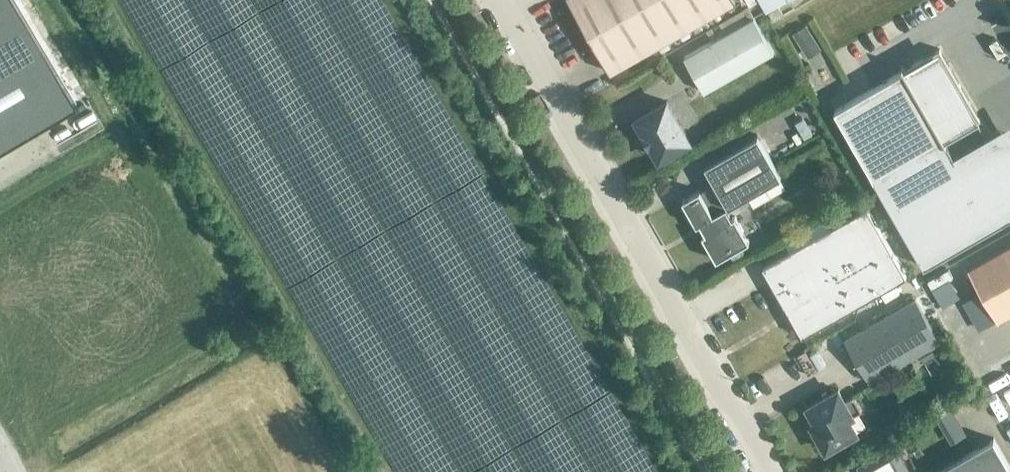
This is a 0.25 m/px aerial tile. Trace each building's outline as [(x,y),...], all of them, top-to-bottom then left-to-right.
[(75,103),(15,0),(0,0),(0,147),(75,103)] [(610,71),(735,0),(569,0),(610,71)] [(684,56),(704,91),(774,51),(754,16),(684,56)] [(939,48),(904,69),(902,65),(901,66),(904,70),(835,110),(924,266),(1009,217),(1009,138),(997,135),(989,139),(978,120),(980,119),(939,48)] [(660,157),(689,140),(667,101),(637,118),(660,157)] [(781,176),(758,135),(705,165),(715,182),(700,191),(700,190),(683,200),(697,225),(701,222),(706,232),(702,234),(717,259),(749,241),(735,216),(732,217),(726,207),(781,176)] [(695,186),(707,182),(702,164),(689,169),(695,186)] [(849,190),(852,196),(859,192),(856,186),(849,190)] [(802,335),(907,276),(867,206),(762,266),(802,335)] [(968,268),(998,320),(1009,313),(1009,244),(968,268)] [(933,270),(939,287),(962,278),(956,262),(933,270)] [(939,340),(915,298),(846,338),(870,380),(939,340)] [(820,337),(811,341),(822,362),(830,358),(820,337)] [(988,380),(996,395),(1009,388),(1009,377),(1006,370),(988,380)] [(845,400),(838,389),(807,406),(819,427),(815,429),(826,449),(829,447),(832,451),(843,445),(841,441),(857,432),(849,418),(861,410),(853,395),(845,400)] [(1009,419),(1009,397),(1002,400),(1009,420),(1009,419)] [(993,438),(933,471),(1009,471),(1009,466),(993,438)] [(894,449),(862,467),(865,471),(907,471),(894,449)]
